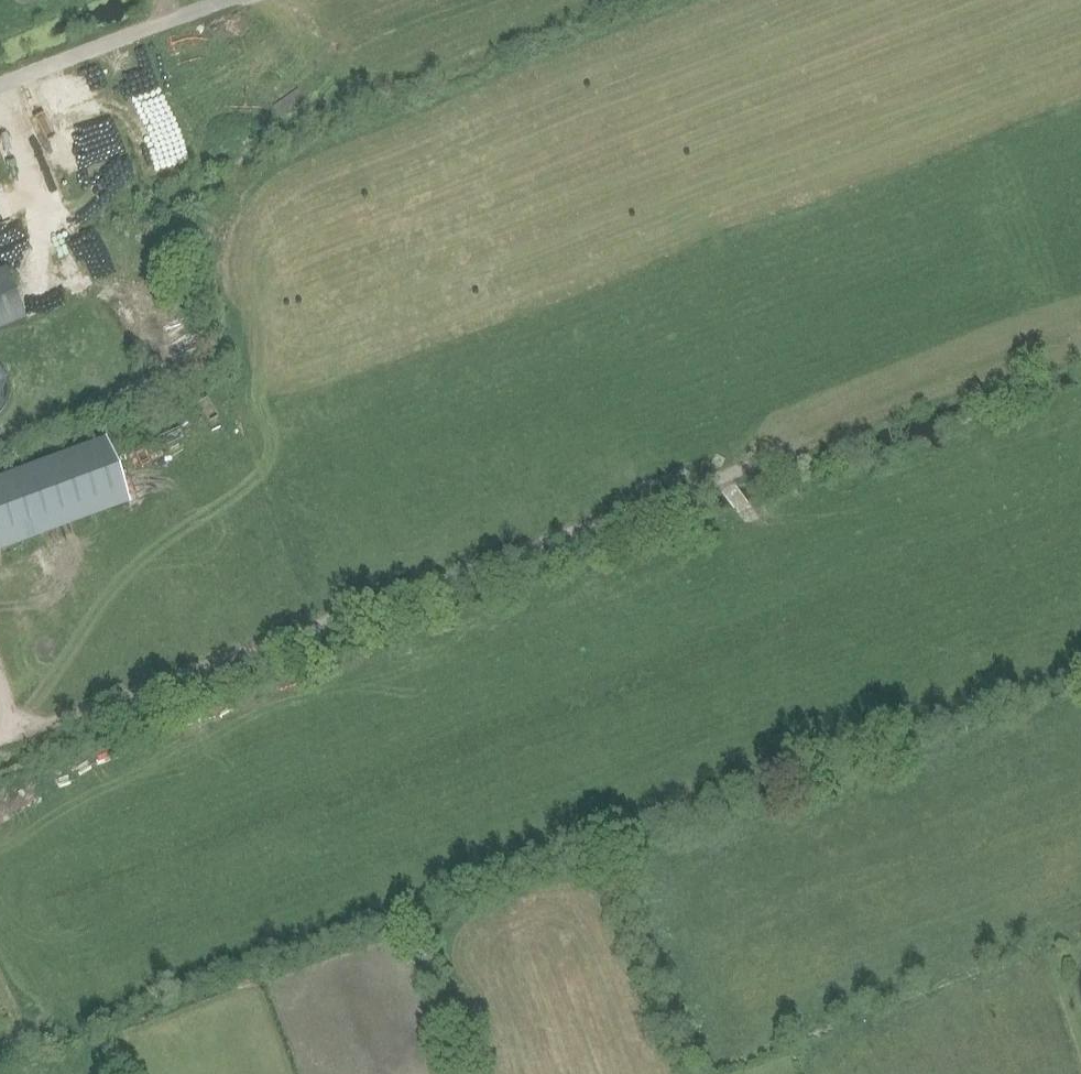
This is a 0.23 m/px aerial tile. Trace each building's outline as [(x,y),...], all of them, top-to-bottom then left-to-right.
[(10,267),(0,271),(0,331),(30,320),(10,267)] [(0,475),(0,549),(134,508),(113,440),(0,475)]
